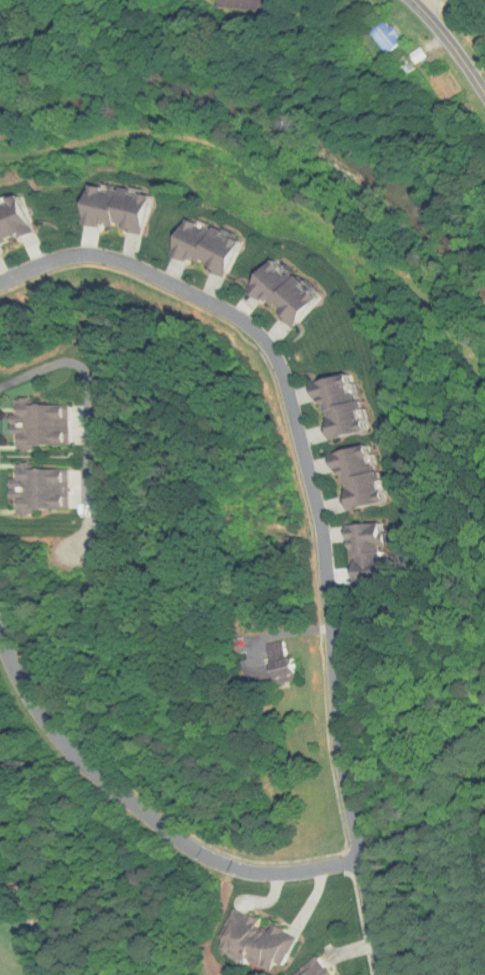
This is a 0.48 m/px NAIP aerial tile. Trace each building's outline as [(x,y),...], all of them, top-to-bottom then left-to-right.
[(285,0),(237,0),(236,12),(284,13),(285,0)] [(400,57),(409,50),(394,29),(385,35),(400,57)] [(94,224),(157,234),(164,193),(114,184),(114,190),(100,187),(94,224)] [(48,233),(36,197),(0,210),(0,250),(48,233)] [(239,279),(256,239),(208,219),(205,225),(194,220),(180,254),(239,279)] [(307,281),(281,260),(258,289),(306,328),(335,294),(312,275),(307,281)] [(367,372),(321,383),(335,441),(381,430),(367,372)] [(73,403),(18,404),(18,450),(73,450),(73,403)] [(397,502),(385,444),(339,454),(351,512),(397,502)] [(72,468),(17,467),(17,512),(71,513),(72,468)] [(357,583),(405,582),(405,562),(401,562),(400,523),(355,525),(357,583)] [(287,687),(312,678),(304,655),(279,663),(287,687)] [(234,951),(290,974),(306,936),(250,913),(234,951)] [(327,956),(301,974),(341,974),(327,956)]
